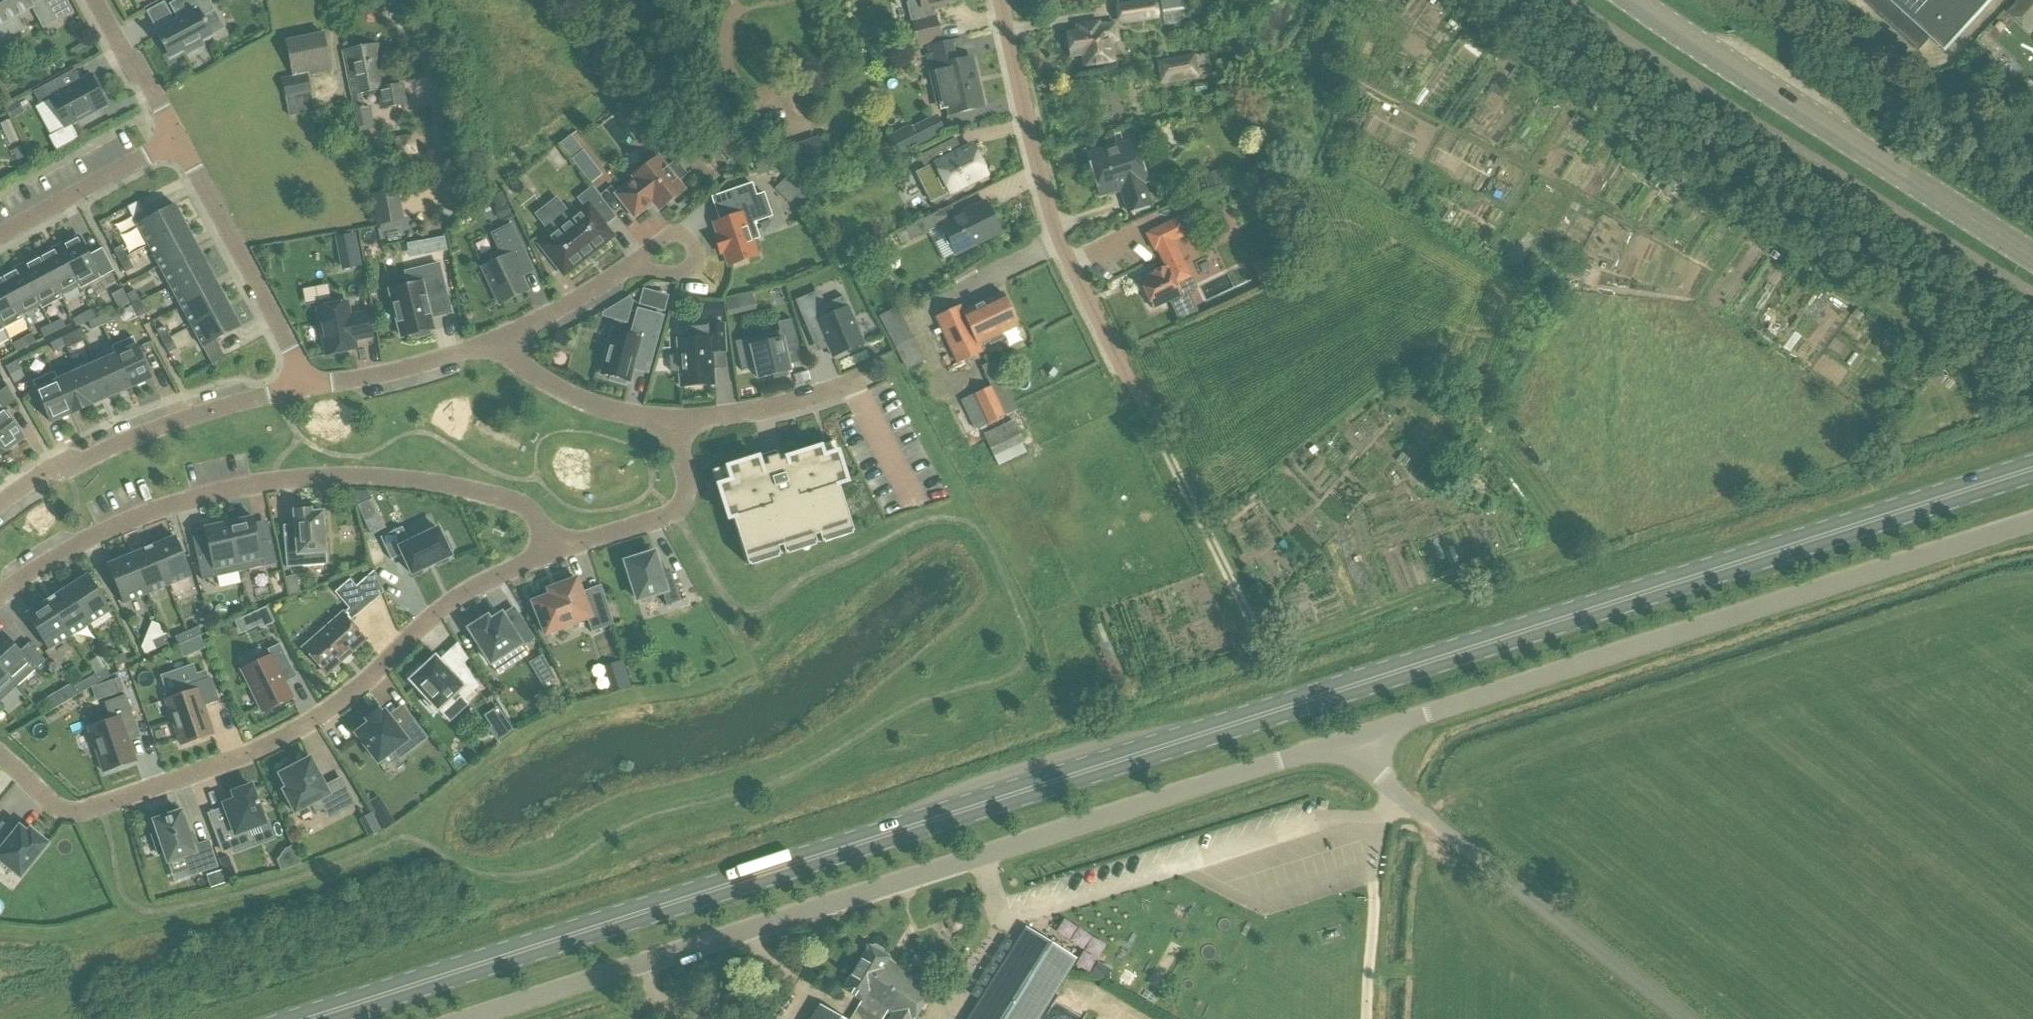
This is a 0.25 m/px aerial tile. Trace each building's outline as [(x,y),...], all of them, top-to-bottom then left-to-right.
[(25,30),(17,15),(33,7),(32,6),(42,0),(0,0),(0,44),(25,30)] [(65,0),(42,0),(54,21),(71,12),(65,0)] [(183,51),(186,56),(205,46),(202,41),(213,36),(204,17),(214,12),(208,0),(177,0),(168,4),(176,20),(153,31),(168,59),(183,51)] [(917,45),(941,40),(933,6),(957,0),(909,0),(907,3),(911,22),(901,25),(906,48),(917,45)] [(1158,19),(1155,0),(1149,0),(1115,5),(1119,25),(1158,19)] [(1162,10),(1186,6),(1185,0),(1160,0),(1162,10)] [(1920,52),(1931,39),(1946,52),(1993,0),(1863,0),(1920,52)] [(2013,14),(2032,34),(2032,0),(2026,0),(2013,14)] [(1099,26),(1098,22),(1077,25),(1078,32),(1068,33),(1072,57),(1082,55),(1084,66),(1113,61),(1110,42),(1117,41),(1114,24),(1099,26)] [(290,114),(314,109),(307,76),(331,71),(323,34),(286,41),(294,77),(283,79),(290,114)] [(1986,35),(1978,45),(1994,59),(2002,50),(1986,35)] [(951,43),(929,48),(934,74),(928,75),(937,116),(948,113),(983,105),(973,61),(956,64),(951,43)] [(387,86),(379,46),(344,53),(352,95),(351,96),(359,133),(374,129),(373,125),(374,125),(370,107),(364,108),(361,94),(377,90),(380,110),(408,105),(404,83),(387,86)] [(1161,86),(1170,85),(1200,79),(1195,52),(1156,60),(1161,86)] [(56,80),(33,92),(39,104),(49,99),(64,128),(48,137),(56,151),(78,138),(71,124),(106,105),(98,91),(101,90),(94,77),(92,79),(90,76),(62,91),(56,80)] [(1364,89),(1357,86),(1352,96),(1359,99),(1364,89)] [(908,127),(887,137),(896,157),(918,146),(908,127)] [(804,181),(830,172),(818,136),(783,148),(793,177),(797,176),(804,181)] [(583,153),(570,137),(561,145),(573,161),(583,153)] [(919,157),(925,170),(916,175),(930,203),(951,192),(984,175),(970,147),(961,151),(955,139),(919,157)] [(1150,207),(1143,183),(1146,182),(1134,141),(1088,155),(1100,196),(1116,191),(1117,192),(1122,190),(1129,213),(1150,207)] [(676,161),(667,169),(658,157),(633,177),(635,180),(616,195),(634,217),(653,202),(659,210),(684,191),(677,182),(687,175),(676,161)] [(734,262),(762,252),(756,236),(763,234),(758,219),(776,212),(768,190),(761,192),(756,180),(734,188),(743,211),(724,218),(718,220),(723,233),(720,234),(726,250),(729,249),(734,262)] [(563,209),(544,224),(553,235),(542,244),(564,271),(609,235),(602,225),(614,216),(591,187),(578,197),(586,208),(572,220),(563,209)] [(539,201),(550,217),(567,205),(557,189),(539,201)] [(378,224),(401,220),(395,190),(372,195),(378,224)] [(491,198),(495,207),(506,202),(502,193),(491,198)] [(956,255),(987,239),(985,235),(999,228),(986,202),(941,225),(956,255)] [(175,205),(137,225),(149,248),(187,228),(175,205)] [(910,241),(938,227),(932,215),(904,229),(910,241)] [(1166,269),(1140,282),(1153,309),(1171,300),(1189,291),(1195,288),(1190,277),(1173,242),(1187,234),(1180,218),(1146,235),(1154,251),(1157,249),(1166,269)] [(499,303),(527,290),(520,276),(521,272),(532,267),(510,223),(490,233),(498,250),(488,254),(492,262),(482,267),(499,303)] [(187,228),(149,248),(160,268),(198,248),(187,228)] [(78,236),(58,247),(78,284),(77,285),(79,289),(114,271),(102,249),(88,256),(78,236)] [(128,258),(122,246),(113,251),(120,262),(128,258)] [(58,247),(39,257),(59,295),(60,294),(77,285),(78,284),(58,247)] [(198,248),(160,268),(170,286),(208,266),(198,248)] [(39,257),(20,267),(40,305),(39,305),(41,309),(62,298),(60,294),(59,295),(39,257)] [(1261,287),(1280,279),(1270,257),(1252,265),(1261,287)] [(134,269),(128,258),(120,262),(126,273),(134,269)] [(425,299),(446,293),(439,265),(406,273),(409,286),(390,291),(402,337),(414,335),(415,339),(430,335),(429,331),(433,330),(425,299)] [(181,307),(218,287),(208,266),(170,286),(181,307)] [(20,267),(1,277),(21,315),(21,314),(39,305),(40,305),(20,267)] [(0,278),(0,322),(4,329),(24,319),(21,314),(21,315),(1,277),(0,278)] [(192,327),(229,307),(218,287),(181,307),(192,327)] [(141,302),(135,291),(127,295),(133,306),(141,302)] [(1017,327),(1002,294),(963,313),(960,307),(937,318),(958,363),(981,352),(978,345),(987,341),(990,346),(1003,340),(1001,334),(1017,327)] [(806,297),(795,301),(810,336),(820,332),(827,348),(832,359),(865,345),(848,307),(844,297),(825,305),(811,311),(806,297)] [(349,301),(315,308),(325,357),(358,351),(357,342),(374,339),(369,311),(352,314),(349,301)] [(147,313),(141,302),(133,306),(139,318),(147,313)] [(896,306),(878,317),(906,371),(925,361),(925,360),(896,306)] [(203,348),(240,327),(229,307),(192,327),(203,348)] [(629,383),(633,370),(635,361),(650,365),(663,316),(637,309),(630,336),(613,331),(601,376),(610,378),(609,382),(626,386),(627,382),(629,383)] [(92,310),(81,316),(85,324),(96,318),(92,310)] [(111,313),(100,318),(103,326),(114,321),(111,313)] [(100,318),(88,322),(91,331),(103,326),(100,318)] [(789,376),(788,372),(791,371),(784,344),(798,341),(792,319),(778,322),(780,331),(749,339),(758,379),(773,375),(774,379),(789,376)] [(51,325),(55,333),(67,327),(62,320),(51,325)] [(671,373),(680,372),(681,387),(713,385),(711,351),(727,350),(725,321),(710,322),(710,334),(678,336),(679,356),(670,357),(671,373)] [(51,325),(40,330),(44,338),(55,333),(51,325)] [(164,327),(157,331),(163,342),(170,338),(164,327)] [(67,349),(87,340),(82,329),(62,338),(67,349)] [(133,337),(112,347),(116,356),(116,355),(131,388),(151,379),(133,337)] [(170,338),(163,342),(169,354),(176,350),(170,338)] [(17,352),(28,347),(23,339),(13,345),(17,352)] [(54,352),(65,346),(61,339),(50,344),(54,352)] [(116,356),(96,364),(111,397),(131,388),(116,355),(116,356)] [(974,395),(960,401),(974,431),(988,424),(1004,416),(1018,410),(995,360),(985,364),(981,366),(991,387),(974,395)] [(10,375),(20,369),(16,362),(5,368),(10,375)] [(96,364),(77,373),(91,405),(111,397),(96,364)] [(1432,386),(1441,376),(1434,370),(1425,381),(1432,386)] [(54,372),(33,382),(51,423),(71,414),(57,381),(58,381),(54,372)] [(58,381),(57,381),(71,414),(91,405),(77,373),(58,381)] [(1470,416),(1480,402),(1471,395),(1461,409),(1470,416)] [(5,452),(23,439),(0,406),(0,445),(5,452)] [(994,456),(1023,441),(1014,422),(985,436),(994,456)] [(823,456),(820,447),(780,460),(778,454),(758,460),(758,458),(727,467),(732,481),(718,485),(729,518),(733,517),(748,564),(780,554),(777,547),(782,545),(785,553),(816,543),(814,535),(819,534),(821,541),(853,531),(838,483),(846,481),(837,452),(823,456)] [(357,506),(370,500),(366,491),(353,491),(357,506)] [(296,543),(285,544),(287,568),(327,565),(322,513),(311,514),(311,510),(294,511),(295,527),(296,543)] [(377,514),(364,520),(371,534),(384,528),(377,514)] [(259,543),(253,517),(229,523),(240,572),(277,564),(272,540),(259,543)] [(240,572),(229,523),(204,528),(210,554),(197,557),(202,580),(240,572)] [(398,552),(409,573),(448,555),(446,550),(449,549),(441,534),(439,535),(433,523),(406,536),(400,524),(379,534),(389,556),(398,552)] [(151,544),(170,583),(192,572),(174,533),(151,544)] [(151,544),(130,554),(148,593),(169,583),(151,544)] [(126,603),(148,593),(130,554),(108,564),(126,603)] [(642,599),(662,593),(662,594),(666,605),(679,601),(678,598),(671,574),(661,577),(654,554),(653,554),(625,562),(626,567),(634,592),(636,600),(642,599)] [(88,575),(67,589),(90,625),(111,611),(88,575)] [(585,602),(577,581),(576,579),(575,580),(550,590),(548,590),(548,592),(549,592),(551,596),(534,602),(532,603),(533,605),(533,604),(544,633),(545,635),(547,635),(547,634),(587,619),(592,632),(591,632),(592,634),(594,633),(594,632),(612,626),(614,625),(613,623),(605,598),(604,596),(585,602)] [(304,649),(326,674),(341,661),(340,659),(348,652),(350,653),(365,640),(350,622),(356,617),(371,604),(350,580),(335,593),(349,609),(304,649)] [(67,589),(47,601),(70,637),(90,625),(67,589)] [(49,650),(70,637),(47,601),(26,614),(49,650)] [(508,625),(502,615),(490,622),(487,617),(483,620),(481,617),(470,624),(472,627),(468,629),(491,664),(498,675),(527,656),(521,647),(534,639),(520,617),(508,625)] [(199,628),(187,633),(191,641),(202,636),(199,628)] [(2,632),(0,634),(0,668),(17,687),(46,661),(30,643),(20,652),(2,632)] [(187,633),(176,638),(179,646),(191,641),(187,633)] [(164,637),(153,642),(156,650),(167,645),(164,637)] [(270,656),(240,670),(262,715),(295,699),(287,682),(296,677),(291,665),(291,666),(280,644),(267,650),(270,656)] [(420,663),(408,674),(410,677),(408,678),(426,698),(423,700),(433,711),(435,709),(436,709),(456,691),(464,699),(479,685),(464,662),(453,673),(435,653),(422,665),(420,663)] [(124,655),(113,660),(116,667),(128,662),(124,655)] [(614,692),(622,690),(630,687),(622,661),(606,666),(613,691),(614,692)] [(1117,662),(1107,665),(1113,683),(1124,680),(1117,662)] [(0,668),(0,702),(17,687),(0,668)] [(106,670),(95,676),(100,683),(110,677),(106,670)] [(211,678),(164,694),(166,700),(164,700),(180,747),(215,735),(205,706),(219,702),(211,678)] [(84,683),(74,688),(77,695),(88,690),(84,683)] [(123,700),(106,705),(111,723),(90,730),(104,774),(136,764),(125,729),(136,725),(130,708),(126,709),(123,700)] [(377,764),(392,752),(398,760),(428,737),(412,717),(399,727),(383,707),(380,709),(378,706),(363,718),(365,721),(352,731),(377,764)] [(326,787),(310,758),(309,759),(310,760),(297,767),(296,766),(279,775),(287,789),(283,791),(295,813),(313,804),(317,811),(325,807),(330,817),(355,804),(342,779),(326,787)] [(251,786),(233,793),(236,801),(224,805),(231,823),(214,829),(223,852),(252,841),(248,830),(265,824),(258,805),(259,805),(258,802),(257,802),(251,786)] [(387,820),(393,815),(382,797),(375,802),(387,820)] [(163,819),(154,822),(158,835),(153,836),(159,853),(164,852),(168,863),(186,857),(192,875),(216,867),(208,842),(196,846),(192,834),(189,835),(181,812),(163,818),(163,819)] [(45,849),(27,834),(24,837),(16,831),(7,842),(0,837),(0,868),(17,882),(45,849)] [(232,866),(223,870),(228,883),(237,880),(232,866)] [(968,1018),(1039,1018),(1060,987),(1077,961),(1025,929),(1008,955),(968,1018)] [(875,945),(870,948),(869,947),(843,990),(862,1002),(852,1018),(884,1018),(886,1014),(890,1016),(888,1018),(914,1018),(932,990),(887,962),(889,959),(884,955),(884,950),(875,945)] [(821,1007),(814,1018),(841,1018),(821,1007)]
